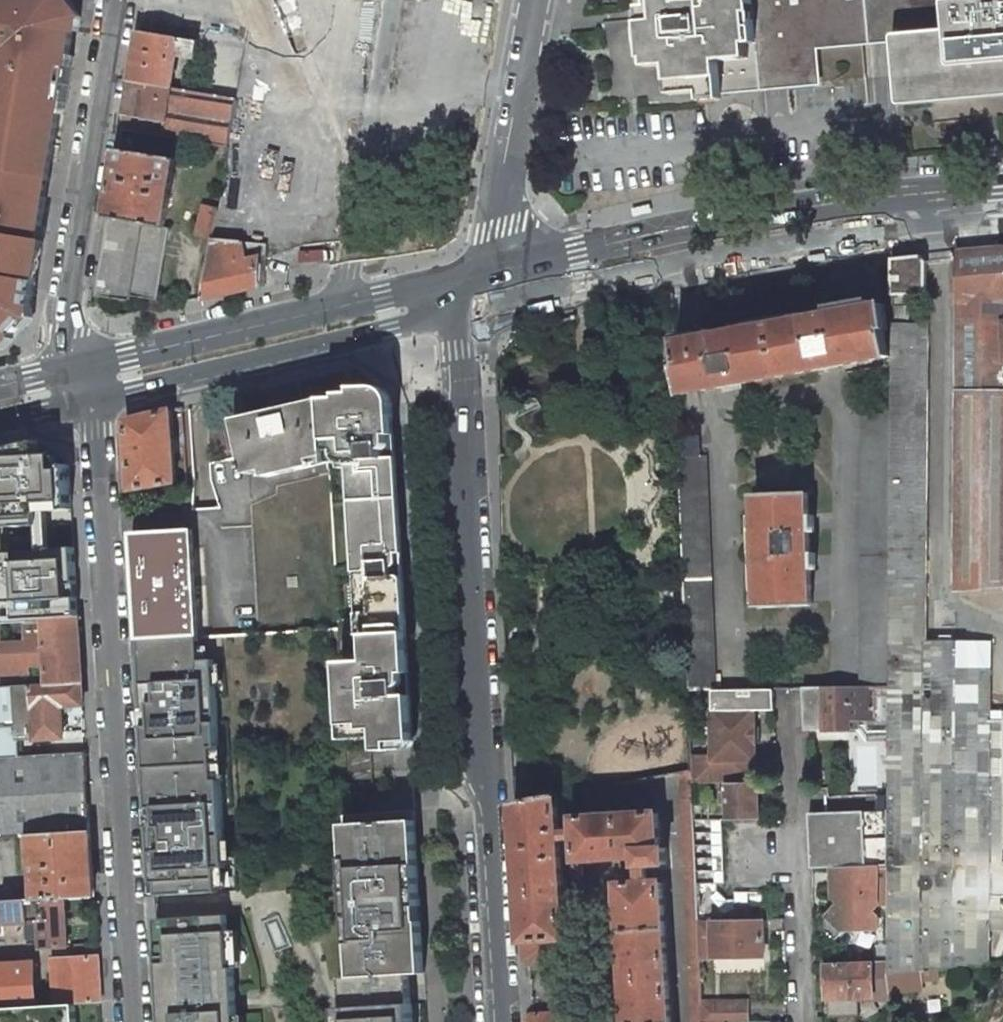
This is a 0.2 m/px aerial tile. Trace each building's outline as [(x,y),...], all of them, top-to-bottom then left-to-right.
[(40,178),(49,180),(60,115),(65,116),(74,58),(69,57),(73,32),(78,33),(81,18),(67,0),(0,0),(0,171),(40,178)] [(656,21),(641,22),(644,59),(647,59),(647,68),(668,66),(670,96),(722,91),(761,88),(777,87),(788,86),(818,83),(815,47),(867,42),(883,41),(896,40),(902,103),(1002,94),(1002,0),(654,0),(656,21)] [(196,60),(199,41),(139,31),(131,81),(172,88),(177,56),(196,60)] [(237,99),(214,95),(172,88),(131,81),(126,114),(166,120),(163,137),(181,140),(229,148),(237,99)] [(163,137),(166,120),(126,114),(123,131),(163,137)] [(172,228),(167,227),(178,159),(120,150),(96,297),(129,301),(130,296),(159,301),(172,228)] [(0,171),(0,349),(4,348),(28,323),(31,306),(33,306),(35,294),(33,294),(39,255),(42,255),(44,242),(35,241),(37,227),(41,228),(46,198),(37,197),(40,178),(0,171)] [(49,180),(40,178),(37,197),(46,198),(49,180)] [(213,239),(221,212),(204,207),(196,236),(212,239),(213,239)] [(267,271),(269,246),(243,243),(243,242),(213,239),(212,239),(201,299),(259,287),(266,287),(267,271)] [(960,253),(960,259),(959,281),(959,393),(1002,394),(1002,249),(960,253)] [(921,256),(893,258),(893,296),(909,296),(927,296),(928,262),(921,256)] [(909,307),(909,296),(893,296),(893,325),(909,325),(909,316),(914,316),(914,307),(909,307)] [(690,340),(676,342),(680,368),(678,369),(683,395),(699,392),(893,357),(887,331),(890,331),(885,304),(690,340)] [(890,686),(890,710),(889,811),(889,866),(889,906),(888,962),(889,974),(922,971),(951,968),(988,965),(988,911),(991,911),(1001,911),(1001,894),(1002,894),(1002,711),(1002,722),(989,723),(989,710),(990,643),(925,644),(927,332),(912,325),(909,325),(893,325),(893,357),(892,415),(890,686)] [(378,738),(410,736),(389,403),(384,395),(378,393),(340,394),(341,399),(324,400),(328,457),(348,454),(360,636),(367,635),(368,662),(341,663),(345,726),(364,724),(365,731),(378,730),(378,738)] [(959,393),(957,593),(1002,588),(1002,394),(959,393)] [(301,405),(303,412),(292,414),(290,407),(236,420),(248,475),(328,457),(324,400),(301,405)] [(303,412),(301,405),(290,407),(292,414),(303,412)] [(129,492),(176,483),(171,410),(125,421),(129,492)] [(892,415),(863,414),(861,686),(874,686),(890,686),(892,415)] [(688,690),(717,689),(708,456),(701,457),(700,437),(678,437),(688,690)] [(68,454),(48,439),(0,450),(0,527),(29,525),(72,522),(68,454)] [(761,609),(813,606),(807,493),(756,494),(761,609)] [(31,554),(1,556),(1,553),(0,554),(0,622),(41,619),(78,617),(72,522),(29,525),(31,554)] [(29,525),(0,527),(0,538),(1,553),(1,556),(31,554),(29,525)] [(138,641),(197,637),(191,530),(132,533),(138,641)] [(287,588),(298,587),(297,577),(286,577),(287,588)] [(78,617),(41,619),(0,622),(0,687),(44,684),(45,686),(82,684),(78,617)] [(197,637),(138,641),(139,644),(144,644),(145,675),(141,675),(144,740),(151,739),(154,798),(148,798),(152,867),(157,867),(159,896),(219,893),(218,882),(227,881),(220,775),(214,775),(213,755),(219,755),(213,648),(198,649),(197,637)] [(44,684),(0,687),(0,758),(20,757),(19,741),(63,738),(60,705),(83,704),(82,684),(45,686),(44,684)] [(875,710),(874,686),(861,686),(804,688),(806,730),(822,730),(822,733),(850,732),(850,727),(850,721),(857,721),(875,720),(875,710)] [(875,710),(890,710),(890,686),(874,686),(875,710)] [(773,690),(712,690),(712,710),(713,710),(756,710),(773,709),(773,690)] [(692,772),(692,783),(728,783),(757,783),(756,710),(713,710),(713,755),(691,755),(692,772)] [(1002,711),(989,710),(989,723),(1002,722),(1002,711)] [(378,730),(365,731),(364,724),(345,726),(346,741),(378,738),(378,730)] [(86,753),(20,757),(0,758),(0,838),(32,836),(90,832),(86,753)] [(682,773),(692,1021),(703,1021),(702,1004),(700,958),(699,920),(694,820),(693,802),(692,783),(692,772),(682,773)] [(757,783),(728,783),(729,821),(759,820),(759,783),(757,783)] [(558,831),(556,795),(513,802),(524,959),(529,964),(561,962),(566,957),(559,840),(558,831)] [(709,802),(693,802),(694,820),(709,820),(709,802)] [(409,973),(414,973),(411,922),(421,921),(420,898),(413,898),(411,880),(419,879),(415,811),(344,816),(346,859),(345,859),(350,944),(351,944),(353,977),(343,978),(345,1007),(345,1021),(412,1021),(409,973)] [(889,866),(889,811),(810,814),(812,868),(836,867),(889,866)] [(577,818),(576,819),(577,829),(577,838),(579,860),(580,861),(639,857),(639,866),(640,866),(648,866),(668,865),(667,847),(661,848),(659,814),(658,813),(577,818)] [(709,820),(694,820),(699,920),(764,919),(763,892),(735,893),(735,900),(728,900),(718,890),(715,820),(709,820)] [(577,829),(558,831),(559,840),(577,838),(577,829)] [(64,900),(94,898),(90,832),(32,836),(34,869),(30,869),(31,880),(35,880),(36,901),(64,900)] [(648,866),(640,866),(641,883),(649,883),(648,866)] [(878,906),(889,906),(889,866),(836,867),(834,868),(834,897),(842,903),(825,921),(825,931),(836,940),(845,930),(878,929),(878,916),(873,911),(878,906)] [(413,898),(420,898),(419,879),(411,880),(413,898)] [(663,883),(662,882),(649,883),(641,883),(622,884),(621,885),(628,1021),(672,1021),(663,883)] [(25,922),(40,921),(42,940),(42,948),(66,946),(64,900),(36,901),(0,903),(0,924),(25,922)] [(991,911),(991,929),(1002,929),(1002,911),(1001,911),(991,911)] [(234,1017),(237,1016),(234,969),(230,969),(227,916),(165,920),(167,950),(165,950),(169,1021),(234,1021),(234,1017)] [(764,919),(699,920),(700,958),(764,957),(764,919)] [(165,920),(155,921),(161,1021),(169,1021),(165,950),(167,950),(165,920)] [(26,941),(42,940),(40,921),(25,922),(26,941)] [(411,922),(414,973),(424,972),(421,921),(411,922)] [(100,1003),(98,958),(52,961),(47,961),(47,966),(52,966),(55,1007),(76,1005),(100,1003)] [(0,964),(0,1010),(30,1007),(34,1008),(33,988),(38,988),(36,962),(0,964)] [(888,962),(828,963),(828,998),(891,996),(890,991),(889,974),(888,962)] [(951,968),(922,971),(924,981),(952,978),(951,968)] [(922,971),(889,974),(890,991),(925,988),(924,981),(922,971)] [(924,996),(925,1014),(941,1013),(940,995),(924,996)] [(748,1004),(702,1004),(703,1021),(748,1021),(748,1004)] [(76,1005),(55,1007),(34,1008),(0,1010),(0,1021),(77,1021),(76,1005)] [(345,1007),(337,1008),(338,1021),(345,1021),(345,1007)] [(588,1011),(532,1015),(527,1020),(528,1021),(589,1021),(588,1011)]
